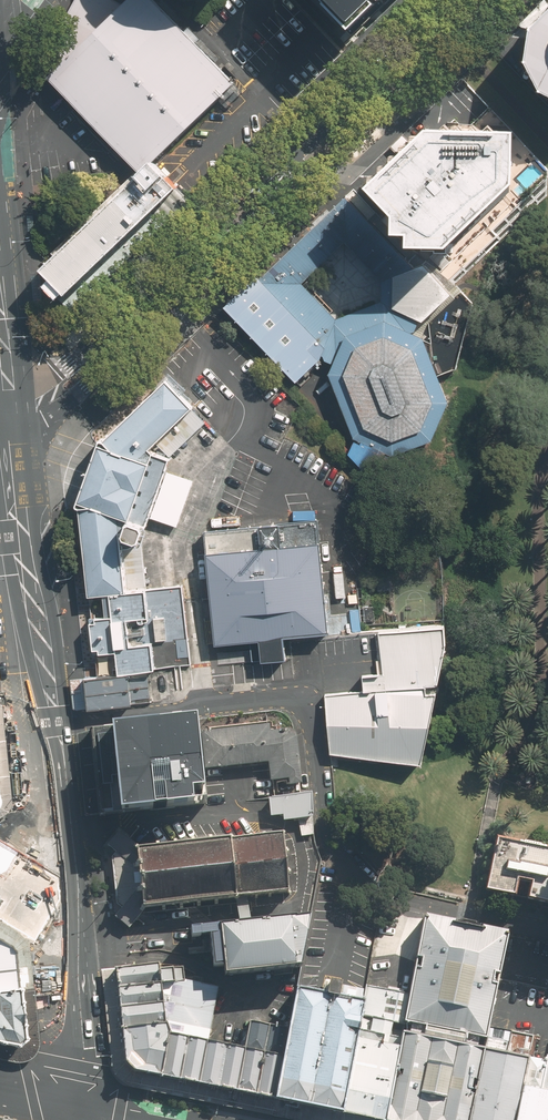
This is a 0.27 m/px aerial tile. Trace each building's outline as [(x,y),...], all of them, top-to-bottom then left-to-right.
[(139,174),(40,270),(65,292),(58,298),(70,312),(163,225),(166,227),(191,202),(152,161),(232,84),(150,0),(127,0),(124,3),(117,0),(75,0),(47,51),(58,68),(48,77),(139,174)] [(353,31),(385,0),(323,0),(353,31)] [(531,18),(524,24),(528,28),(526,43),(523,62),(538,91),(547,96),(547,1),(531,18)] [(406,243),(445,244),(511,181),(512,130),(435,129),(425,128),(403,150),(377,175),(366,186),(393,214),(392,230),(407,231),(406,243)] [(430,443),(426,442),(432,439),(449,400),(423,337),(412,331),(415,330),(419,320),(422,321),(451,293),(423,264),(416,267),(345,196),(321,220),(260,279),(256,276),(224,306),(295,381),(320,358),(322,354),(325,362),(333,364),(328,374),(355,437),(348,454),(380,489),(409,488),(430,443)] [(452,303),(449,305),(452,307),(455,309),(457,312),(458,314),(459,311),(461,309),(464,307),(467,306),(464,304),(463,302),(459,299),(458,296),(456,299),(455,301),(452,303)] [(437,325),(436,328),(439,327),(443,328),(447,328),(449,329),(448,326),(448,324),(448,320),(450,317),(447,317),(444,317),(440,317),(436,316),(437,319),(438,321),(437,325)] [(452,332),(450,334),(454,335),(458,335),(461,337),(463,338),(463,335),(463,333),(464,329),(467,327),(463,326),(461,326),(457,324),(454,323),(454,325),(454,328),(452,332)] [(446,339),(445,342),(448,341),(452,341),(456,342),(458,343),(457,340),(457,337),(457,334),(459,331),(456,331),(453,331),(449,331),(445,330),(446,332),(447,335),(446,339)] [(437,357),(436,361),(440,359),(443,358),(447,358),(449,358),(448,355),(447,353),(447,349),(447,346),(444,347),(442,348),(437,349),(434,349),(435,351),(437,354),(437,357)] [(440,367),(439,370),(443,368),(446,367),(450,367),(452,368),(451,365),(450,362),(449,359),(450,355),(447,356),(445,357),(440,358),(437,358),(438,360),(440,363),(440,367)] [(89,594),(110,593),(112,615),(90,617),(95,654),(116,651),(119,673),(129,672),(147,670),(191,664),(189,647),(182,586),(147,589),(142,538),(145,528),(169,458),(206,421),(192,407),(167,381),(104,439),(101,439),(89,472),(77,503),(80,506),(89,594)] [(316,521),(204,534),(210,582),(217,645),(259,641),(261,661),(286,658),(284,637),(318,633),(328,632),(316,521)] [(377,576),(378,590),(393,589),(392,574),(377,576)] [(444,624),(378,631),(382,667),(382,673),(361,675),(363,691),(425,683),(437,683),(445,641),(444,624)] [(119,673),(85,677),(89,709),(133,704),(129,672),(119,673)] [(89,709),(85,677),(70,679),(73,708),(77,710),(89,709)] [(339,694),(325,695),(326,703),(327,712),(328,723),(329,739),(331,752),(421,760),(436,691),(427,692),(425,683),(363,691),(339,694)] [(100,815),(206,805),(202,769),(198,730),(197,721),(184,722),(91,729),(100,815)] [(205,769),(268,764),(271,781),(289,780),(289,785),(301,783),(296,735),(271,725),(271,722),(201,730),(198,730),(202,769),(205,769)] [(307,792),(267,796),(269,816),(284,814),(284,821),(315,818),(313,791),(307,792)] [(129,926),(143,907),(235,896),(246,895),(289,890),(282,832),(137,849),(118,833),(107,846),(116,854),(122,909),(116,916),(129,926)] [(495,840),(485,888),(547,902),(547,851),(495,840)] [(246,895),(235,896),(240,922),(252,921),(246,895)] [(299,964),(311,916),(252,921),(240,922),(191,927),(192,934),(210,933),(213,965),(226,964),(226,971),(299,964)] [(486,1038),(506,932),(423,916),(403,1022),(403,1032),(402,1038),(386,1119),(470,1119),(483,1049),(486,1038)] [(29,944),(28,943),(14,930),(0,922),(0,943),(15,952),(17,990),(33,989),(29,944)] [(17,990),(15,952),(0,943),(0,992),(17,990)] [(124,1028),(167,1024),(161,984),(160,970),(158,963),(117,968),(124,1028)] [(184,980),(183,967),(160,970),(161,984),(177,982),(184,982),(184,980)] [(341,1112),(269,1097),(162,1076),(134,1070),(127,1062),(124,1028),(117,968),(101,971),(112,1069),(113,1071),(115,1075),(117,1079),(121,1081),(125,1084),(129,1087),(134,1088),(293,1119),(379,1119),(341,1112)] [(208,1040),(218,986),(184,980),(184,982),(177,982),(161,984),(167,1024),(169,1033),(208,1040)] [(269,1097),(341,1112),(358,1029),(364,1002),(323,994),(297,988),(291,987),(277,1054),(269,1097)] [(33,989),(17,990),(22,1039),(16,1046),(0,1043),(0,1060),(15,1063),(18,1063),(21,1063),(23,1062),(27,1061),(30,1059),(33,1057),(36,1054),(37,1051),(38,1047),(38,1044),(39,1041),(33,989)] [(16,1046),(22,1039),(17,990),(0,992),(0,1043),(16,1046)] [(269,1024),(250,1020),(245,1047),(263,1051),(269,1024)] [(134,1070),(162,1076),(169,1033),(167,1024),(124,1028),(127,1062),(134,1070)] [(379,1119),(386,1119),(402,1038),(358,1029),(341,1112),(379,1119)] [(162,1076),(269,1097),(277,1054),(263,1051),(245,1047),(208,1040),(169,1033),(162,1076)] [(470,1119),(516,1119),(522,1086),(528,1057),(483,1049),(470,1119)] [(516,1119),(547,1119),(547,1091),(522,1086),(516,1119)]
